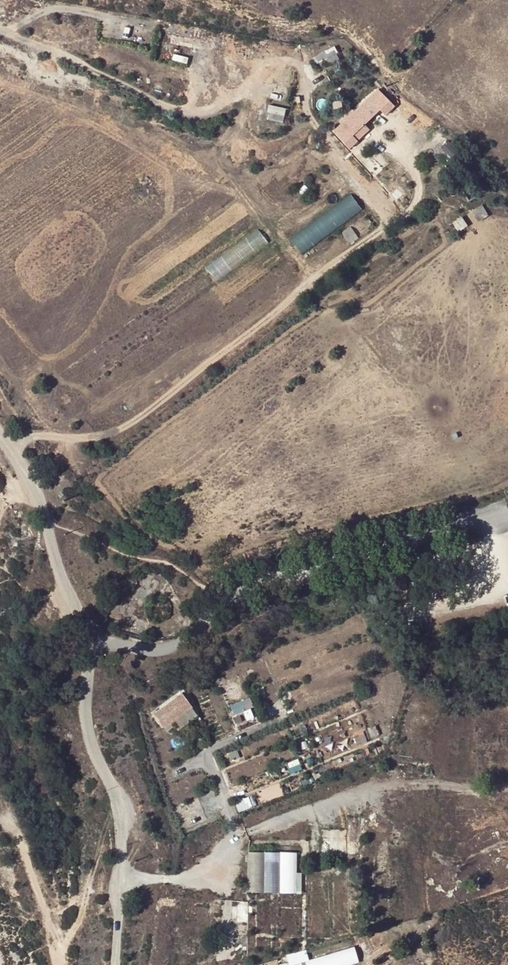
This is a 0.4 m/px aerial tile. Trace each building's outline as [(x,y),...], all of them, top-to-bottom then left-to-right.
[(318,67),(341,60),(337,47),(314,54),(318,67)] [(349,148),(395,103),(378,86),(333,132),(349,148)] [(285,122),(288,107),(271,104),(268,119),(285,122)] [(303,254),(364,210),(353,194),(292,238),(303,254)] [(186,691),(154,710),(166,732),(178,725),(179,728),(201,715),(186,691)] [(231,703),(236,723),(258,718),(253,698),(231,703)] [(236,801),(240,811),(253,805),(249,795),(236,801)] [(249,850),(249,892),(304,892),(304,871),(299,871),(299,851),(249,850)] [(310,957),(308,949),(288,954),(290,961),(278,964),(349,964),(361,962),(357,946),(310,957)]
